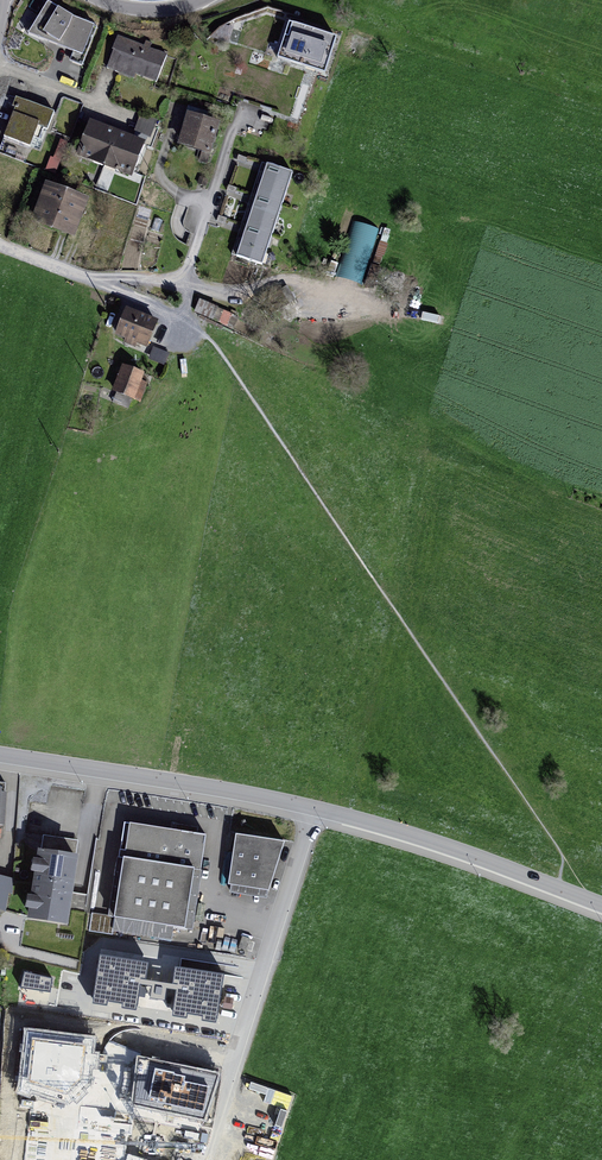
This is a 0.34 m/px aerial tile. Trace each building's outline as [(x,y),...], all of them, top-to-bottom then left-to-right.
[(72,17),(48,2),(32,27),(59,43),(77,50),(72,62),(82,66),(97,27),(72,17)] [(325,60),(332,37),(289,23),(277,58),(306,68),(307,65),(317,68),(320,59),(325,60)] [(167,56),(127,40),(123,50),(115,47),(107,68),(118,72),(120,66),(157,81),(167,56)] [(54,112),(18,98),(3,137),(39,150),(54,112)] [(212,114),(191,108),(181,141),(210,150),(217,126),(209,123),(212,114)] [(134,132),(151,138),(157,121),(140,115),(134,132)] [(94,156),(105,160),(116,133),(92,124),(80,154),(93,159),(94,156)] [(141,143),(116,133),(105,160),(117,165),(116,168),(129,173),(141,143)] [(247,158),(238,155),(236,160),(245,163),(247,158)] [(46,169),(53,172),(57,163),(54,162),(53,164),(49,162),(46,169)] [(292,173),(262,163),(259,172),(264,174),(257,194),(252,193),(249,203),(254,204),(247,225),(242,223),(239,233),(244,235),(237,256),(262,265),(292,173)] [(229,185),(227,191),(235,194),(237,188),(229,185)] [(83,202),(48,188),(41,208),(45,209),(41,220),(72,232),(83,202)] [(216,221),(225,224),(227,218),(218,215),(216,221)] [(357,220),(340,276),(362,283),(379,227),(357,220)] [(376,239),(370,269),(382,272),(388,241),(376,239)] [(212,319),(217,307),(200,300),(195,312),(212,319)] [(140,316),(127,311),(117,334),(127,338),(126,343),(135,346),(136,342),(147,346),(156,323),(144,318),(145,315),(141,314),(140,316)] [(153,347),(149,358),(165,364),(170,354),(153,347)] [(142,373),(125,367),(115,392),(117,392),(113,402),(128,408),(142,373)] [(0,788),(0,834),(6,834),(8,788),(0,788)] [(209,839),(127,827),(113,924),(196,935),(209,839)] [(248,833),(240,883),(277,888),(291,840),(248,833)] [(44,838),(31,924),(67,929),(80,844),(44,838)] [(0,881),(0,917),(4,918),(10,883),(0,881)] [(145,962),(102,956),(96,998),(220,1016),(226,977),(245,980),(246,968),(162,956),(162,960),(145,957),(145,962)] [(55,973),(21,969),(19,990),(54,993),(55,973)]
